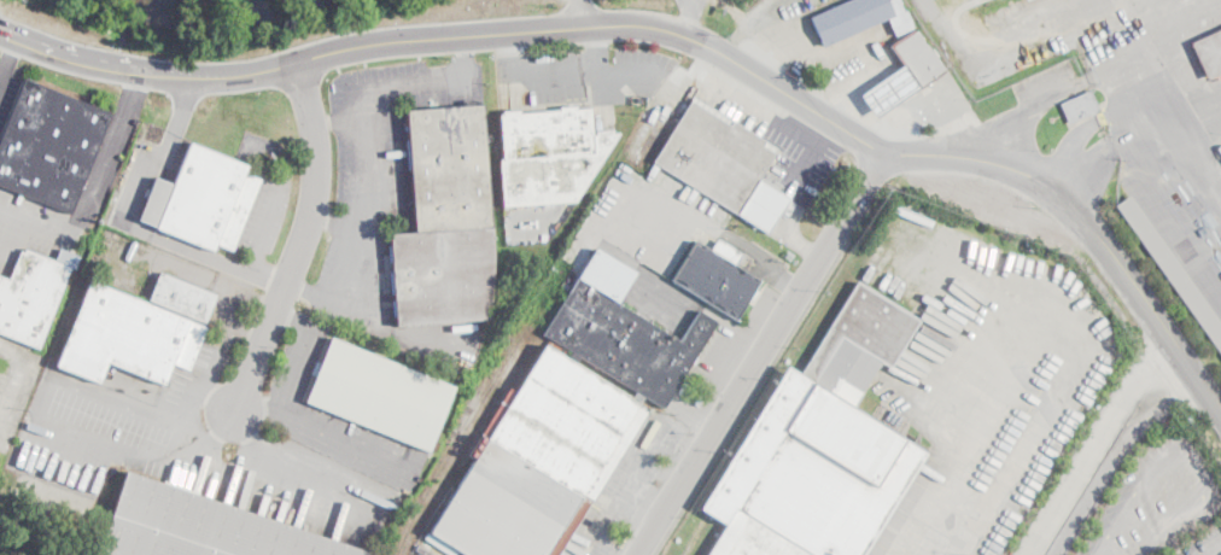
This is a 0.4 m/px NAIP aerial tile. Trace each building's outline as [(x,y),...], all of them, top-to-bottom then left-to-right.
[(886,1),(888,0),(900,0),(904,10),(905,8),(912,23),(915,29),(944,71),(919,88),(919,87),(876,117),(860,97),(902,66),(892,43),(898,40),(888,18),(823,48),(810,18),(848,0),(885,0),(886,1)] [(1191,42),(1220,28),(1220,75),(1208,81),(1191,42)] [(70,214),(0,185),(0,139),(22,84),(24,78),(111,112),(110,116),(70,214)] [(1099,110),(1069,124),(1061,103),(1089,89),(1091,89),(1099,110)] [(690,100),(730,125),(734,121),(765,141),(765,142),(763,145),(775,152),(758,177),(735,211),(660,165),(654,162),(653,162),(672,129),(690,100)] [(397,326),(396,326),(396,323),(390,234),(415,232),(405,110),(481,104),(481,107),(491,227),(491,230),(492,235),(492,240),(492,245),(493,250),(493,253),(493,258),(493,263),(493,269),(493,274),(492,279),(492,284),(492,290),(491,294),(491,300),(490,306),(490,312),(489,319),(484,319),(397,326)] [(576,106),(576,109),(590,109),(591,111),(592,134),(595,134),(595,132),(612,130),(612,133),(615,133),(619,133),(574,200),(503,206),(500,159),(503,159),(501,116),(501,115),(503,115),(503,111),(512,111),(519,110),(519,113),(521,113),(560,110),(560,107),(576,106)] [(261,179),(235,245),(233,251),(216,245),(214,252),(214,251),(156,229),(156,228),(157,227),(139,220),(156,177),(174,185),(183,159),(189,142),(191,144),(234,160),(245,164),(249,165),(245,173),(259,179),(261,179)] [(735,211),(767,232),(789,197),(758,177),(735,211)] [(1131,195),(1220,323),(1220,352),(1116,205),(1128,197),(1131,195)] [(719,238),(755,261),(747,273),(758,279),(760,281),(750,296),(747,302),(736,320),(672,280),(677,271),(696,240),(711,250),(719,238)] [(643,416),(559,554),(465,554),(430,533),(432,530),(486,442),(480,438),(480,437),(510,387),(516,392),(544,346),(567,360),(572,352),(544,334),(596,249),(614,259),(636,273),(618,304),(679,341),(697,311),(717,322),(665,409),(665,408),(580,357),(574,366),(639,404),(638,407),(645,411),(643,416)] [(39,349),(0,333),(0,276),(10,280),(21,251),(24,252),(25,250),(56,262),(60,250),(74,255),(80,257),(75,270),(70,269),(39,349)] [(212,303),(205,323),(150,300),(150,299),(160,273),(216,294),(212,303)] [(200,338),(191,366),(188,369),(175,363),(171,369),(169,379),(165,376),(163,382),(106,361),(98,382),(56,366),(56,364),(57,362),(89,280),(205,326),(200,338)] [(928,452),(865,554),(707,554),(725,525),(718,520),(707,514),(700,509),(787,367),(800,375),(858,281),(859,282),(910,314),(921,321),(892,368),(882,362),(854,408),(927,452),(928,452)] [(455,387),(430,451),(428,451),(305,402),(332,337),(455,387)] [(373,554),(376,554),(98,554),(125,471),(160,483),(320,537),(373,554)]
